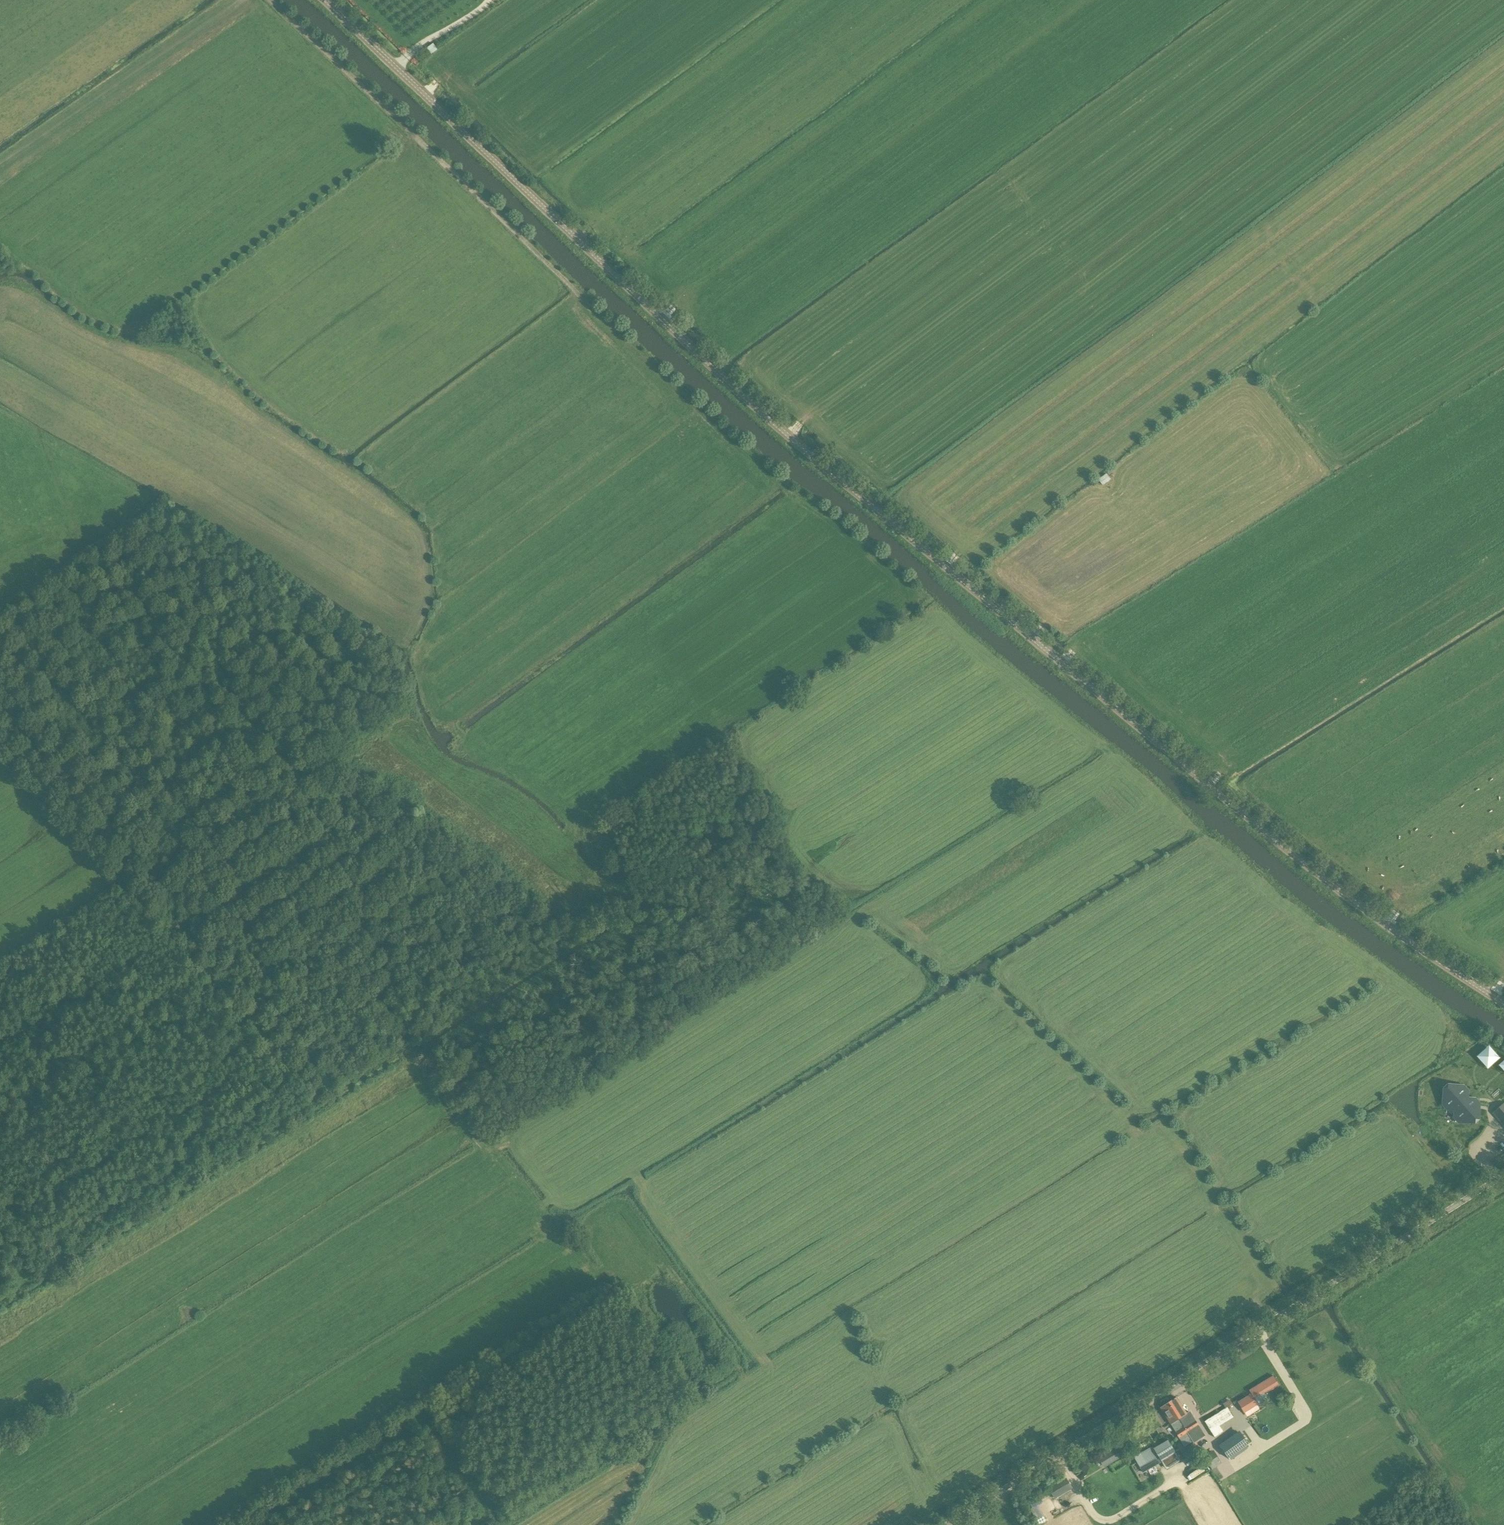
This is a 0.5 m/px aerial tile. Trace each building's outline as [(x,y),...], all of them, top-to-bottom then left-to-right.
[(433,44),(427,48),(431,54),(437,50),(433,44)] [(1490,1048),(1478,1058),(1483,1063),(1488,1069),(1500,1059),(1494,1053),(1490,1048)] [(1447,1103),(1447,1108),(1458,1108),(1457,1119),(1476,1120),(1477,1102),(1466,1101),(1467,1090),(1448,1088),(1447,1103)] [(1254,1399),(1279,1384),(1274,1376),(1249,1391),(1254,1399)] [(1244,1413),(1257,1405),(1251,1394),(1237,1402),(1244,1413)] [(1205,1436),(1198,1426),(1190,1412),(1187,1413),(1177,1397),(1176,1398),(1169,1403),(1193,1441),(1194,1443),(1203,1437),(1205,1436)] [(1171,1425),(1171,1424),(1172,1424),(1176,1431),(1175,1431),(1184,1446),(1193,1441),(1169,1403),(1161,1408),(1171,1425)] [(1227,1407),(1205,1422),(1215,1437),(1223,1432),(1219,1426),(1233,1417),(1227,1407)] [(1248,1444),(1241,1434),(1221,1448),(1229,1458),(1248,1444)] [(1180,1461),(1168,1441),(1153,1449),(1152,1447),(1134,1457),(1140,1468),(1159,1457),(1166,1470),(1180,1461)] [(1107,1464),(1125,1454),(1121,1447),(1100,1458),(1101,1460),(1104,1458),(1107,1464)] [(1213,1451),(1203,1457),(1210,1468),(1220,1462),(1213,1451)] [(1066,1479),(1049,1489),(1054,1498),(1072,1487),(1066,1479)]
